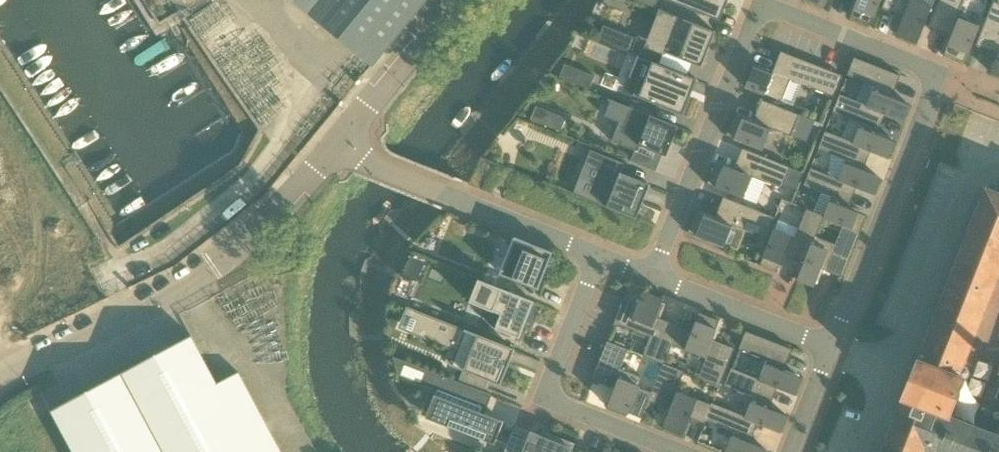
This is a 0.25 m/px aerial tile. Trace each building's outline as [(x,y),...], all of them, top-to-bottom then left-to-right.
[(370,64),(423,0),(292,0),(370,64)] [(639,1),(653,7),(656,8),(659,0),(639,0),(639,1)] [(720,3),(725,5),(727,0),(673,0),(672,1),(714,18),(720,3)] [(881,0),(858,0),(851,17),(871,25),(881,0)] [(932,7),(914,0),(886,0),(882,8),(905,17),(898,36),(918,44),(932,7)] [(979,26),(958,17),(964,0),(940,0),(929,27),(952,36),(944,55),(965,63),(979,26)] [(995,0),(976,46),(996,53),(998,54),(993,69),(991,73),(998,76),(998,3),(995,0)] [(662,11),(653,34),(669,41),(664,53),(702,68),(716,32),(662,11)] [(627,50),(631,38),(620,34),(615,45),(627,50)] [(810,63),(783,52),(781,52),(774,71),(773,74),(757,68),(754,67),(746,87),(782,101),(791,80),(792,81),(801,84),(834,97),(835,97),(836,93),(843,76),(810,63)] [(690,98),(686,97),(693,78),(638,56),(629,78),(639,81),(633,95),(683,115),(690,98)] [(876,86),(868,106),(886,114),(904,122),(911,106),(907,104),(892,98),(893,95),(901,76),(855,58),(848,75),(876,86)] [(579,72),(574,83),(590,89),(594,78),(579,72)] [(862,82),(849,78),(845,94),(857,97),(862,82)] [(890,159),(896,142),(892,141),(878,135),(879,132),(886,114),(868,106),(841,95),(840,95),(833,112),(834,112),(861,123),(854,143),(872,151),(871,151),(890,159)] [(611,100),(605,117),(619,122),(612,141),(637,151),(640,146),(666,157),(678,126),(611,100)] [(789,111),(764,101),(762,100),(755,120),(753,123),(738,117),(735,115),(727,136),(738,140),(763,150),(772,129),(792,136),(792,135),(796,126),(800,115),(789,111)] [(561,131),(565,120),(550,114),(546,125),(561,131)] [(811,132),(815,121),(800,115),(796,126),(797,126),(811,132)] [(857,188),(875,195),(882,179),(878,178),(863,172),(864,169),(871,151),(872,151),(854,143),(826,132),(826,131),(819,149),(847,160),(839,179),(839,180),(857,187),(857,188)] [(782,164),(753,153),(743,149),(735,168),(734,171),(719,165),(717,164),(716,164),(707,184),(744,199),(744,198),(753,177),(754,178),(783,189),(785,183),(791,168),(782,164)] [(602,166),(589,199),(637,218),(650,185),(621,173),(624,164),(591,150),(587,161),(602,166)] [(804,173),(791,168),(785,183),(798,188),(800,184),(804,173)] [(812,168),(811,168),(804,186),(832,197),(825,216),(821,215),(821,216),(821,215),(820,216),(840,224),(840,223),(861,231),(867,216),(863,215),(849,209),(850,206),(857,188),(857,187),(839,180),(839,179),(812,168)] [(930,330),(882,451),(998,451),(998,410),(983,404),(974,426),(959,419),(949,416),(963,377),(967,376),(969,370),(962,367),(971,346),(998,275),(998,194),(987,189),(930,330)] [(776,218),(775,217),(724,197),(716,217),(715,220),(700,214),(697,212),(688,233),(725,247),(726,247),(739,252),(747,231),(755,234),(767,239),(772,228),(776,218)] [(787,255),(801,260),(802,261),(809,243),(810,244),(813,235),(820,216),(821,215),(821,216),(821,215),(807,209),(807,210),(796,238),(775,229),(761,266),(777,272),(778,269),(784,254),(787,255)] [(821,268),(824,270),(843,277),(861,231),(840,223),(840,224),(820,216),(813,235),(810,244),(809,243),(802,261),(805,262),(797,281),(798,281),(813,287),(815,283),(821,268)] [(551,260),(554,253),(515,237),(512,245),(500,275),(512,279),(534,288),(539,290),(551,260)] [(519,340),(534,303),(478,281),(469,304),(501,316),(495,330),(519,340)] [(644,291),(644,293),(629,287),(615,322),(630,328),(651,336),(643,356),(663,364),(665,364),(671,349),(672,345),(680,327),(660,319),(657,318),(659,313),(663,303),(664,299),(644,291)] [(515,350),(486,338),(407,307),(405,314),(418,320),(413,332),(433,339),(432,341),(449,348),(450,346),(460,350),(454,366),(453,366),(499,385),(501,385),(510,362),(515,350)] [(720,321),(700,313),(692,332),(680,327),(672,345),(707,358),(699,378),(720,386),(721,384),(728,367),(735,349),(716,341),(713,340),(718,325),(720,321)] [(793,350),(753,334),(746,332),(739,349),(763,358),(768,360),(760,380),(778,387),(778,388),(791,394),(797,396),(803,379),(799,378),(784,372),(785,369),(793,350)] [(192,337),(192,336),(190,337),(121,374),(69,401),(52,411),(74,451),(281,451),(239,372),(217,384),(217,383),(192,337)] [(621,369),(629,350),(608,341),(593,379),(612,387),(615,388),(610,400),(609,403),(608,407),(628,414),(643,378),(621,369)] [(396,372),(418,380),(422,370),(400,362),(396,372)] [(685,372),(665,364),(663,364),(649,401),(668,409),(671,410),(665,425),(664,429),(684,436),(691,418),(706,424),(707,421),(705,421),(711,405),(698,400),(696,399),(677,391),(685,372)] [(760,380),(755,378),(732,368),(725,386),(748,395),(753,397),(746,416),(759,421),(758,422),(758,423),(782,433),(788,416),(785,415),(770,409),(771,406),(778,388),(778,387),(760,380)] [(495,445),(497,441),(504,422),(485,414),(480,413),(487,395),(488,393),(427,370),(422,384),(438,390),(436,396),(435,395),(431,406),(426,418),(495,445)] [(741,414),(712,403),(711,405),(705,421),(707,421),(726,429),(734,432),(726,451),(768,451),(769,451),(765,450),(761,448),(750,444),(751,441),(758,423),(758,422),(759,421),(746,416),(741,414)] [(540,439),(538,444),(528,440),(523,451),(572,451),(540,439)]
